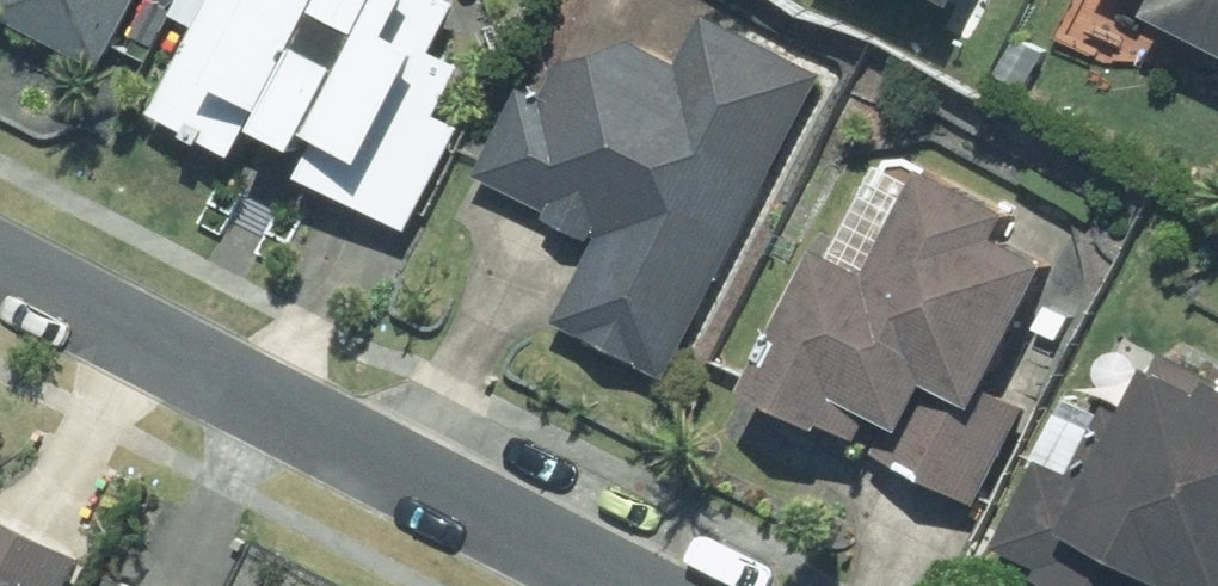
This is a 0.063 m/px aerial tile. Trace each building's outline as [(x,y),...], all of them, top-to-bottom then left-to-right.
[(140,0),(2,0),(0,4),(0,18),(104,70),(140,0)] [(158,117),(244,159),(266,113),(277,119),(270,136),(311,157),(318,141),(328,144),(310,179),(413,233),(466,129),(442,116),(467,69),(436,55),(461,6),(451,0),(216,0),(158,117)] [(1160,18),(1217,47),(1217,0),(1169,0),(1160,18)] [(156,50),(174,15),(150,2),(131,37),(156,50)] [(669,382),(826,77),(707,17),(681,68),(634,44),(563,67),(545,102),(527,92),(482,177),(554,214),(551,223),(599,246),(559,325),(669,382)] [(1029,92),(1048,53),(1021,40),(1002,79),(1029,92)] [(828,254),(754,396),(829,436),(834,427),(867,446),(879,421),(892,427),(877,456),(977,508),(1027,411),(996,395),(1060,272),(1008,245),(1021,220),(933,175),(879,282),(828,254)] [(1004,550),(1046,572),(1040,583),(1046,585),(1217,585),(1217,381),(1166,356),(1134,420),(1111,409),(1076,478),(1048,463),(1004,550)] [(87,562),(0,518),(0,585),(75,585),(87,562)] [(117,577),(112,585),(134,585),(117,577)]
